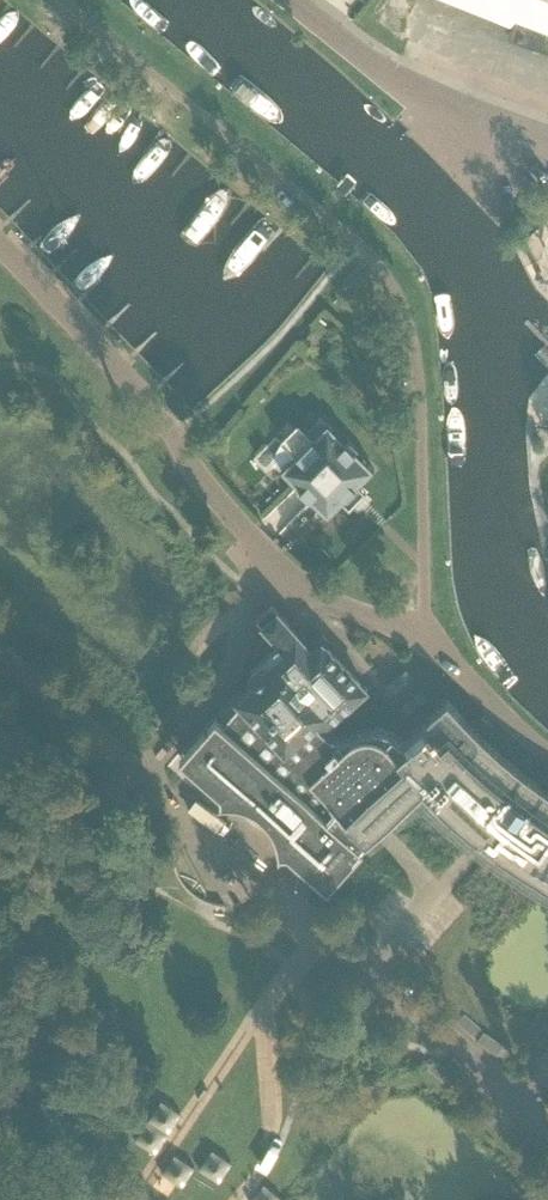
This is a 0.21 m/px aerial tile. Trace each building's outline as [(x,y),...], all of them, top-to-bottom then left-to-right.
[(515,22),(510,35),(545,48),(547,38),(547,0),(454,0),(515,22)] [(372,474),(325,427),(279,475),(326,522),(372,474)] [(181,755),(221,791),(222,798),(236,799),(249,803),(260,810),(268,818),(273,828),(277,837),(279,847),(279,850),(287,849),(328,885),(360,848),(369,855),(376,861),(393,872),(401,876),(410,881),(418,885),(426,890),(442,900),(450,906),(458,913),(463,906),(467,900),(472,894),(476,888),(480,882),(484,875),(489,869),(493,863),(497,857),(501,852),(523,867),(547,882),(547,789),(527,774),(499,751),(473,726),(448,700),(403,739),(398,734),(393,731),(387,729),(382,728),(377,727),(370,728),(364,730),(358,731),(352,734),(347,735),(344,736),(338,735),(334,734),(330,732),(324,728),(367,689),(324,643),(315,652),(274,607),(258,621),(281,645),(252,672),(250,680),(255,685),(240,699),(224,718),(216,714),(181,755)] [(407,674),(386,692),(407,715),(427,698),(407,674)]
